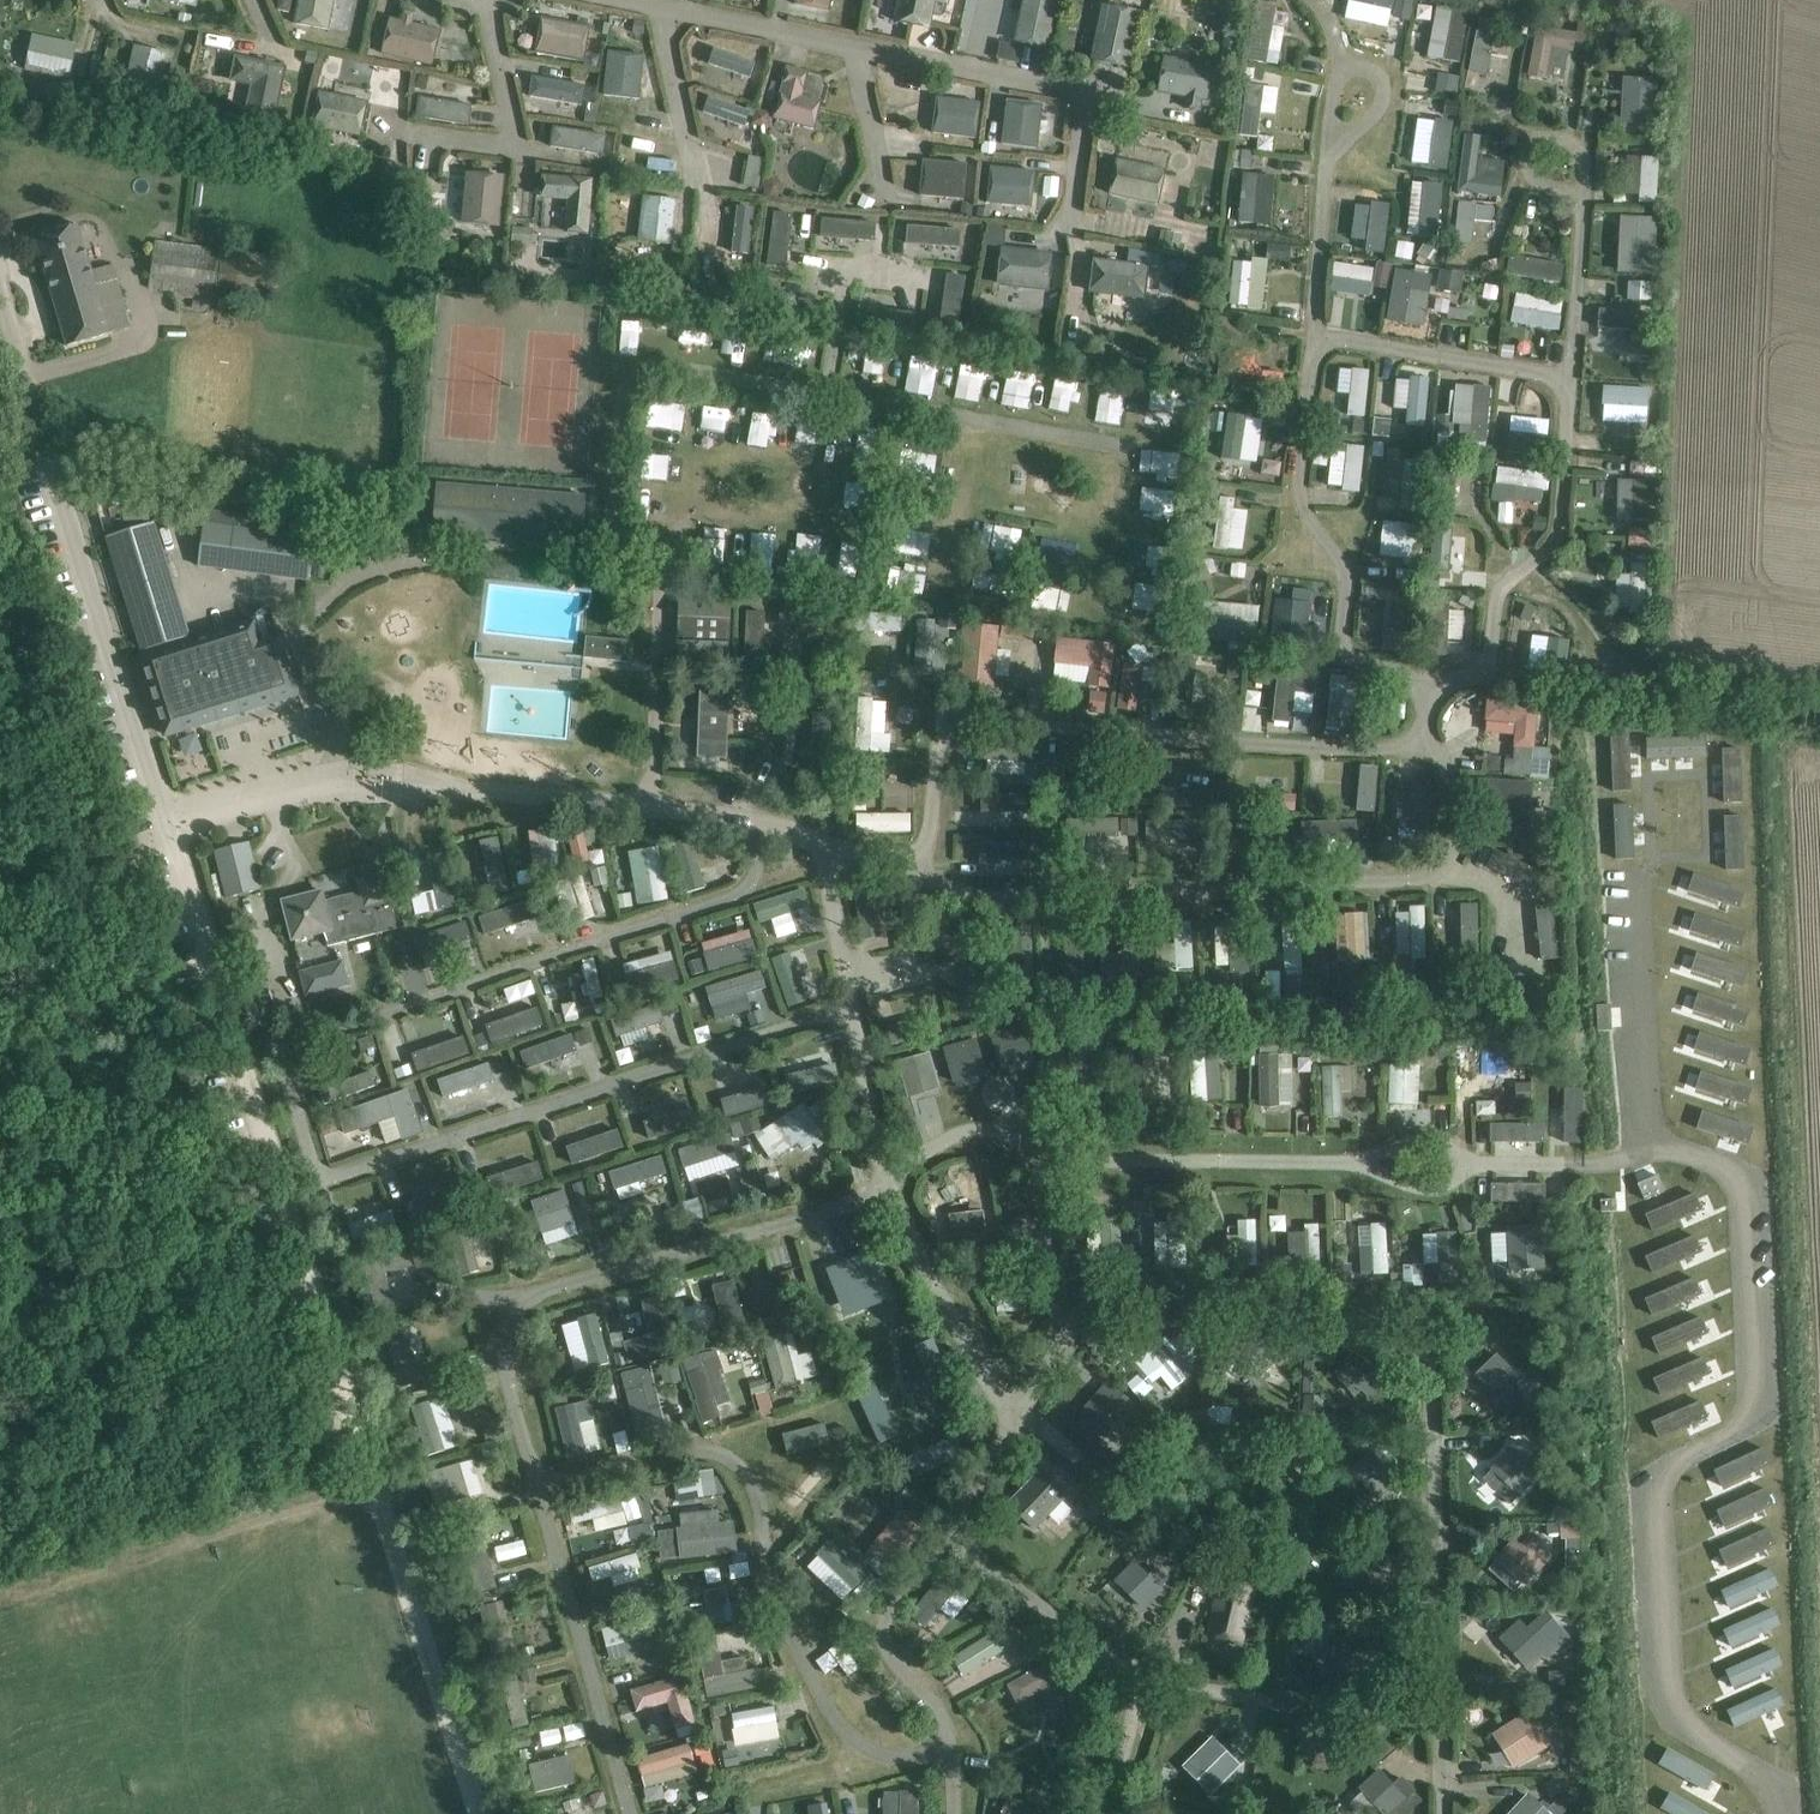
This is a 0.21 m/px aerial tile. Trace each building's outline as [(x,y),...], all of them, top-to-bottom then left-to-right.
[(278,9),(290,11),(292,0),(279,0),(278,9)] [(295,23),(330,29),(335,0),(299,0),(295,23)] [(795,4),(830,11),(832,0),(796,0),(795,4)] [(894,19),(929,27),(934,0),(898,0),(894,19)] [(1014,40),(1049,48),(1059,0),(1023,0),(1014,40)] [(1103,3),(1092,57),(1098,58),(1098,62),(1109,64),(1110,61),(1128,64),(1139,10),(1119,6),(1119,4),(1117,1),(1114,0),(1112,1),(1110,2),(1109,4),(1103,3)] [(1394,0),(1348,0),(1392,9),(1394,0)] [(1247,57),(1266,60),(1276,4),(1256,1),(1247,57)] [(1468,10),(1437,5),(1428,56),(1460,62),(1468,10)] [(182,12),(180,20),(191,22),(192,14),(182,12)] [(197,13),(196,21),(205,23),(206,15),(197,13)] [(1496,20),(1479,17),(1469,69),(1486,73),(1496,20)] [(391,19),(383,53),(433,65),(441,30),(412,23),(391,18),(391,19)] [(542,18),(536,52),(583,60),(589,26),(542,18)] [(635,20),(633,32),(643,33),(644,21),(635,20)] [(1536,27),(1527,77),(1545,80),(1551,49),(1572,53),(1575,34),(1536,27)] [(34,35),(27,69),(69,78),(76,43),(34,35)] [(1001,42),(998,57),(1018,62),(1021,47),(1001,42)] [(747,77),(753,59),(709,46),(703,63),(747,77)] [(132,60),(127,84),(162,91),(170,52),(152,48),(149,64),(132,60)] [(309,49),(307,59),(318,61),(319,50),(309,49)] [(608,50),(603,94),(639,98),(644,54),(608,50)] [(238,55),(232,78),(254,83),(249,106),(278,112),(288,66),(238,55)] [(1164,56),(1158,91),(1186,96),(1184,107),(1200,109),(1202,98),(1207,99),(1213,64),(1164,56)] [(787,67),(774,117),(803,124),(803,125),(813,128),(816,126),(818,118),(817,115),(821,101),(803,97),(800,96),(806,72),(787,67)] [(1436,73),(1435,92),(1456,92),(1457,74),(1436,73)] [(419,75),(418,87),(427,89),(429,76),(419,75)] [(579,102),(581,80),(528,76),(526,98),(579,102)] [(1658,79),(1625,77),(1622,125),(1655,127),(1658,79)] [(1278,86),(1247,82),(1241,133),(1257,135),(1260,110),(1275,112),(1278,86)] [(322,90),(315,124),(362,135),(370,101),(322,90)] [(937,96),(932,131),(975,137),(980,102),(937,96)] [(415,98),(414,117),(467,120),(468,100),(415,98)] [(1008,100),(1002,142),(1036,147),(1042,105),(1008,100)] [(586,107),(584,120),(595,121),(596,108),(586,107)] [(757,108),(753,123),(761,125),(768,120),(770,111),(757,108)] [(1453,119),(1436,117),(1429,165),(1447,167),(1453,119)] [(547,148),(601,151),(602,129),(549,126),(547,148)] [(308,133),(304,152),(311,154),(318,149),(321,136),(308,133)] [(1463,136),(1457,193),(1500,198),(1502,180),(1475,177),(1480,138),(1463,136)] [(985,141),(983,152),(994,153),(996,142),(985,141)] [(1659,155),(1642,154),(1640,200),(1656,201),(1659,155)] [(745,155),(742,184),(760,186),(763,157),(745,155)] [(610,158),(609,168),(618,170),(620,160),(610,158)] [(1118,159),(1110,194),(1158,204),(1165,169),(1118,159)] [(923,160),(920,195),(964,198),(967,163),(923,160)] [(388,161),(385,175),(400,178),(403,164),(388,161)] [(991,167),(988,202),(1030,206),(1033,171),(991,167)] [(467,170),(463,221),(499,224),(503,174),(467,170)] [(1274,176),(1244,174),(1240,220),(1270,223),(1274,176)] [(544,175),(542,195),(568,198),(565,230),(588,232),(589,223),(598,224),(599,210),(590,209),(593,180),(544,175)] [(1441,185),(1424,183),(1419,236),(1436,237),(1441,185)] [(644,196),(639,240),(674,243),(678,200),(644,196)] [(1389,202),(1372,200),(1366,247),(1384,249),(1389,202)] [(1457,203),(1453,246),(1471,247),(1473,222),(1491,224),(1492,209),(1476,207),(1476,205),(1457,203)] [(962,204),(961,215),(972,216),(973,205),(962,204)] [(754,207),(736,205),(731,251),(749,253),(754,207)] [(979,206),(978,217),(989,219),(990,208),(979,206)] [(792,214),(774,212),(767,264),(785,267),(792,214)] [(1617,267),(1654,270),(1657,217),(1620,215),(1617,267)] [(874,240),(875,222),(822,217),(821,236),(874,240)] [(59,229),(36,236),(69,346),(92,339),(131,327),(116,276),(92,283),(88,268),(75,224),(59,229)] [(959,246),(961,228),(908,224),(907,242),(959,246)] [(990,225),(988,239),(1005,241),(1006,227),(990,225)] [(513,226),(512,240),(527,241),(528,227),(513,226)] [(1166,236),(1163,247),(1178,251),(1181,239),(1166,236)] [(214,282),(265,289),(270,252),(248,249),(247,254),(158,240),(152,278),(151,286),(212,295),(214,282)] [(431,240),(418,247),(424,260),(438,253),(431,240)] [(1095,258),(1091,291),(1144,298),(1148,265),(1159,266),(1161,252),(1129,245),(1127,262),(1095,258)] [(1002,247),(999,284),(1048,289),(1051,251),(1002,247)] [(1511,253),(1508,274),(1560,281),(1563,261),(1511,253)] [(1252,261),(1234,259),(1229,302),(1262,305),(1267,258),(1252,257),(1252,261)] [(494,260),(487,267),(494,274),(501,267),(494,260)] [(1332,278),(1371,285),(1374,266),(1335,260),(1332,278)] [(1389,319),(1422,324),(1430,274),(1397,269),(1389,319)] [(1439,288),(1460,291),(1463,274),(1442,270),(1439,288)] [(965,277),(947,274),(939,326),(958,329),(965,277)] [(1627,280),(1627,298),(1653,299),(1654,280),(1627,280)] [(814,317),(816,299),(764,292),(762,310),(814,317)] [(1557,331),(1562,299),(1519,292),(1514,324),(1557,331)] [(910,329),(912,311),(860,304),(858,322),(910,329)] [(1599,310),(1597,330),(1631,333),(1628,357),(1648,359),(1652,316),(1599,310)] [(1216,388),(1280,395),(1283,370),(1261,368),(1254,360),(1255,354),(1220,351),(1216,388)] [(950,363),(880,361),(879,382),(949,384),(950,363)] [(1348,414),(1364,415),(1369,370),(1353,368),(1348,414)] [(1028,413),(1032,389),(1029,388),(1031,374),(1005,370),(1000,409),(1028,413)] [(1408,423),(1424,424),(1429,376),(1412,374),(1408,423)] [(1605,384),(1603,405),(1648,408),(1649,387),(1605,384)] [(1470,439),(1487,441),(1491,388),(1456,385),(1453,420),(1461,421),(1460,432),(1471,433),(1470,439)] [(664,444),(688,435),(675,401),(651,411),(664,444)] [(712,408),(711,432),(740,433),(741,409),(712,408)] [(1221,457),(1257,462),(1263,416),(1227,411),(1221,457)] [(1451,432),(1451,413),(1438,413),(1438,431),(1451,432)] [(793,443),(794,415),(754,414),(753,441),(793,443)] [(1545,456),(1549,422),(1510,418),(1506,450),(1545,456)] [(1503,447),(1505,425),(1495,424),(1492,446),(1503,447)] [(1343,489),(1359,491),(1363,447),(1332,444),(1329,483),(1343,485),(1343,489)] [(1151,477),(1174,478),(1176,450),(1152,449),(1151,477)] [(1401,508),(1417,509),(1422,461),(1405,459),(1401,508)] [(1436,510),(1453,511),(1457,467),(1441,466),(1436,510)] [(1541,489),(1548,490),(1550,473),(1498,466),(1494,500),(1514,503),(1519,499),(1539,502),(1541,489)] [(1647,480),(1619,480),(1618,519),(1647,519),(1647,480)] [(439,481),(433,532),(580,545),(584,494),(439,481)] [(1214,546),(1242,549),(1247,510),(1232,508),(1233,498),(1220,496),(1214,546)] [(308,581),(314,537),(316,526),(294,523),(239,515),(206,511),(204,522),(198,566),(308,581)] [(1380,554),(1415,558),(1419,523),(1384,520),(1380,554)] [(107,536),(142,651),(190,636),(154,522),(107,536)] [(1020,555),(1024,530),(989,525),(986,550),(1020,555)] [(1431,569),(1448,570),(1451,526),(1435,525),(1431,569)] [(1653,527),(1630,527),(1629,544),(1652,545),(1653,527)] [(936,536),(896,534),(895,550),(936,551),(936,536)] [(1645,565),(1631,565),(1631,574),(1618,574),(1617,604),(1630,605),(1630,612),(1644,612),(1645,565)] [(690,633),(677,633),(676,658),(729,660),(731,600),(678,598),(677,623),(690,624),(690,633)] [(1275,599),(1270,643),(1306,647),(1311,603),(1275,599)] [(1429,653),(1447,654),(1449,600),(1431,600),(1429,653)] [(782,602),(781,622),(834,626),(835,606),(782,602)] [(1383,648),(1410,651),(1414,608),(1393,606),(1391,618),(1385,629),(1383,648)] [(745,664),(762,665),(764,610),(746,610),(745,664)] [(857,610),(857,629),(901,631),(902,612),(857,610)] [(1203,617),(1202,636),(1255,640),(1257,621),(1203,617)] [(914,670),(931,671),(934,619),(917,618),(914,670)] [(260,638),(255,621),(141,656),(166,734),(257,705),(302,691),(282,631),(260,638)] [(956,685),(993,688),(999,627),(962,624),(956,685)] [(1090,684),(1108,686),(1113,641),(1058,634),(1055,659),(1092,663),(1090,684)] [(586,636),(585,657),(628,661),(630,641),(586,636)] [(1568,638),(1551,636),(1546,679),(1563,681),(1568,638)] [(815,696),(832,697),(835,642),(818,641),(815,696)] [(1173,703),(1191,705),(1196,654),(1179,652),(1173,703)] [(1118,707),(1135,709),(1141,662),(1124,660),(1118,707)] [(1273,719),(1291,721),(1295,689),(1314,691),(1317,667),(1279,662),(1273,719)] [(1326,727),(1340,729),(1341,726),(1357,729),(1364,678),(1333,674),(1326,727)] [(700,686),(698,757),(729,758),(731,687),(700,686)] [(856,747),(870,748),(873,696),(858,695),(856,747)] [(1405,716),(1406,701),(1391,700),(1390,715),(1405,716)] [(1489,700),(1486,731),(1515,734),(1513,757),(1506,756),(1504,771),(1531,773),(1537,704),(1489,700)] [(810,765),(827,766),(830,711),(813,710),(810,765)] [(1630,736),(1612,737),(1614,791),(1632,790),(1630,736)] [(1706,737),(1648,739),(1648,758),(1707,756),(1706,737)] [(985,739),(984,758),(1033,761),(1034,741),(985,739)] [(1741,748),(1723,749),(1724,802),(1743,802),(1741,748)] [(867,779),(909,781),(909,764),(867,763),(867,779)] [(1357,808),(1375,809),(1379,766),(1361,764),(1357,808)] [(1481,777),(1479,813),(1509,814),(1509,825),(1530,826),(1532,780),(1481,777)] [(1079,779),(1078,799),(1131,801),(1132,782),(1079,779)] [(1160,784),(1159,803),(1212,805),(1213,786),(1160,784)] [(1397,826),(1426,827),(1428,784),(1412,784),(1411,801),(1398,801),(1397,826)] [(1254,790),(1253,805),(1296,807),(1297,792),(1254,790)] [(982,792),(982,811),(1030,811),(1031,792),(982,792)] [(1309,805),(1324,806),(1325,794),(1309,794),(1309,805)] [(1632,804),(1614,805),(1616,858),(1635,858),(1632,804)] [(857,812),(857,831),(909,831),(908,811),(857,812)] [(1743,815),(1725,816),(1727,869),(1745,869),(1743,815)] [(1069,817),(1069,836),(1118,835),(1118,816),(1069,817)] [(1303,819),(1303,839),(1356,837),(1356,818),(1303,819)] [(1147,820),(1147,839),(1196,838),(1195,819),(1147,820)] [(573,862),(589,859),(583,823),(567,826),(573,862)] [(543,865),(558,864),(554,824),(539,826),(543,865)] [(491,892),(511,887),(498,835),(479,840),(491,892)] [(688,891),(706,886),(692,836),(674,841),(688,891)] [(981,840),(981,860),(1030,859),(1030,840),(981,840)] [(249,841),(215,850),(227,897),(261,889),(249,841)] [(638,903),(668,898),(659,846),(629,851),(638,903)] [(1495,848),(1487,865),(1534,889),(1543,872),(1495,848)] [(416,914),(458,904),(445,851),(426,856),(434,888),(411,894),(416,914)] [(1695,873),(1689,890),(1740,907),(1746,890),(1695,873)] [(314,892),(283,900),(293,939),(324,932),(327,946),(351,940),(380,933),(398,928),(391,900),(384,874),(359,881),(361,890),(316,902),(314,892)] [(567,924),(595,916),(582,874),(554,882),(567,924)] [(864,937),(883,933),(872,885),(853,889),(864,937)] [(755,902),(761,921),(808,906),(802,887),(755,902)] [(480,915),(486,934),(537,917),(530,898),(480,915)] [(1462,952),(1480,951),(1478,902),(1461,903),(1462,952)] [(1398,953),(1410,953),(1410,959),(1425,958),(1424,906),(1410,906),(1410,912),(1397,912),(1398,953)] [(1554,907),(1536,909),(1541,959),(1559,958),(1554,907)] [(1338,961),(1363,960),(1361,912),(1336,913),(1338,961)] [(1696,912),(1690,930),(1740,947),(1746,930),(1696,912)] [(706,923),(710,937),(748,927),(745,913),(706,923)] [(1285,966),(1302,965),(1299,917),(1282,918),(1285,966)] [(415,936),(421,955),(472,938),(466,919),(415,936)] [(1176,966),(1193,965),(1191,920),(1174,921),(1176,966)] [(1232,972),(1249,971),(1246,922),(1229,923),(1232,972)] [(1067,976),(1087,975),(1084,923),(1065,924),(1067,976)] [(1015,977),(1034,976),(1032,926),(1012,927),(1015,977)] [(1102,999),(1136,998),(1135,978),(1140,978),(1139,928),(1122,929),(1122,953),(1101,954),(1102,999)] [(704,947),(710,968),(758,955),(752,934),(704,947)] [(788,1004),(807,998),(791,951),(773,957),(788,1004)] [(1697,953),(1691,970),(1742,986),(1748,969),(1697,953)] [(624,969),(630,990),(678,977),(673,956),(624,969)] [(579,1007),(592,1004),(591,997),(602,995),(595,960),(583,963),(585,972),(572,975),(579,1007)] [(342,961),(301,971),(307,995),(348,984),(342,961)] [(706,985),(716,1017),(751,1006),(747,993),(767,987),(761,969),(706,985)] [(532,977),(502,987),(506,1001),(536,991),(532,977)] [(1699,992),(1694,1010),(1744,1026),(1750,1009),(1699,992)] [(608,1019),(614,1037),(665,1021),(659,1002),(608,1019)] [(486,1022),(493,1041),(543,1023),(537,1004),(486,1022)] [(1001,1067),(1036,1057),(1025,1021),(991,1031),(1001,1067)] [(520,1049),(527,1068),(578,1050),(571,1032),(520,1049)] [(1700,1032),(1695,1049),(1745,1065),(1751,1048),(1700,1032)] [(413,1051),(419,1069),(470,1052),(463,1033),(413,1051)] [(953,1081),(988,1071),(978,1035),(943,1045),(953,1081)] [(1524,1073),(1523,1042),(1475,1044),(1475,1060),(1499,1059),(1499,1074),(1524,1073)] [(1154,1044),(1122,1046),(1125,1107),(1146,1106),(1146,1102),(1157,1102),(1154,1044)] [(908,1096),(943,1086),(932,1050),(898,1060),(908,1096)] [(1292,1053),(1260,1053),(1261,1105),(1293,1105),(1292,1053)] [(1205,1054),(1190,1055),(1193,1099),(1221,1097),(1219,1058),(1205,1058),(1205,1054)] [(438,1077),(444,1096),(495,1079),(488,1060),(438,1077)] [(839,1079),(835,1061),(786,1073),(791,1091),(839,1079)] [(1420,1063),(1390,1062),(1389,1102),(1418,1103),(1420,1063)] [(1351,1065),(1322,1066),(1324,1116),(1343,1115),(1342,1091),(1352,1091),(1351,1065)] [(319,1085),(326,1104),(376,1086),(370,1068),(319,1085)] [(1701,1071),(1696,1088),(1747,1105),(1752,1088),(1701,1071)] [(722,1097),(727,1114),(775,1100),(770,1083),(722,1097)] [(339,1112),(346,1132),(397,1115),(405,1137),(424,1131),(409,1088),(339,1112)] [(1584,1089),(1565,1089),(1565,1141),(1584,1141),(1584,1089)] [(1477,1100),(1477,1114),(1496,1114),(1496,1099),(1477,1100)] [(828,1139),(803,1102),(758,1133),(774,1156),(798,1141),(803,1149),(815,1142),(818,1146),(828,1139)] [(644,1119),(650,1137),(697,1123),(692,1105),(644,1119)] [(1703,1111),(1697,1128),(1748,1144),(1753,1127),(1703,1111)] [(848,1128),(845,1117),(833,1120),(835,1131),(848,1128)] [(1544,1141),(1544,1122),(1491,1122),(1491,1141),(1544,1141)] [(567,1144),(574,1163),(624,1145),(618,1127),(567,1144)] [(739,1160),(730,1132),(679,1148),(688,1175),(739,1160)] [(666,1171),(661,1154),(610,1169),(618,1197),(643,1190),(639,1179),(666,1171)] [(487,1176),(493,1194),(544,1178),(538,1159),(487,1176)] [(641,1179),(644,1191),(668,1186),(666,1174),(641,1179)] [(1659,1174),(1638,1183),(1645,1199),(1666,1190),(1659,1174)] [(586,1195),(582,1180),(571,1184),(576,1198),(586,1195)] [(1545,1201),(1545,1182),(1492,1182),(1492,1201),(1545,1201)] [(405,1201),(411,1220),(462,1205),(456,1186),(405,1201)] [(578,1232),(565,1188),(531,1198),(545,1242),(578,1232)] [(1695,1192),(1646,1213),(1653,1230),(1702,1209),(1695,1192)] [(1615,1199),(1601,1199),(1602,1211),(1616,1211),(1615,1199)] [(348,1222),(354,1241),(398,1226),(392,1208),(348,1222)] [(961,1235),(962,1258),(994,1256),(991,1209),(971,1210),(973,1234),(961,1235)] [(1169,1267),(1187,1267),(1186,1213),(1168,1213),(1169,1267)] [(1103,1265),(1122,1265),(1121,1217),(1102,1218),(1103,1265)] [(1058,1219),(1040,1220),(1043,1265),(1062,1264),(1058,1219)] [(461,1273),(479,1268),(465,1220),(447,1226),(461,1273)] [(1239,1265),(1257,1264),(1256,1220),(1238,1221),(1239,1265)] [(1290,1263),(1320,1262),(1319,1222),(1305,1223),(1305,1230),(1289,1230),(1290,1263)] [(1510,1267),(1545,1265),(1543,1223),(1507,1224),(1508,1231),(1492,1232),(1493,1262),(1510,1262),(1510,1267)] [(1362,1274),(1389,1272),(1386,1225),(1359,1226),(1362,1274)] [(1439,1280),(1458,1279),(1456,1229),(1424,1231),(1425,1263),(1438,1263),(1439,1280)] [(1695,1234),(1646,1255),(1653,1272),(1702,1251),(1695,1234)] [(827,1268),(844,1312),(889,1294),(872,1250),(827,1268)] [(385,1279),(414,1269),(407,1251),(362,1266),(380,1318),(396,1312),(385,1279)] [(1404,1284),(1423,1283),(1422,1262),(1404,1263),(1404,1284)] [(723,1329),(745,1323),(734,1277),(712,1282),(723,1329)] [(1695,1277),(1646,1298),(1653,1314),(1702,1293),(1695,1277)] [(1038,1300),(1037,1281),(992,1282),(993,1301),(1038,1300)] [(664,1295),(641,1300),(649,1335),(624,1341),(628,1361),(677,1349),(664,1295)] [(591,1366),(609,1361),(596,1312),(577,1317),(591,1366)] [(1701,1316),(1652,1337),(1659,1353),(1709,1332),(1701,1316)] [(778,1390),(798,1384),(797,1381),(818,1376),(811,1350),(798,1354),(792,1333),(785,1335),(782,1325),(762,1330),(778,1390)] [(401,1386),(418,1381),(402,1328),(384,1334),(401,1386)] [(1233,1351),(1222,1361),(1225,1364),(1224,1366),(1224,1368),(1225,1370),(1226,1372),(1227,1374),(1228,1375),(1229,1376),(1231,1377),(1233,1378),(1235,1378),(1237,1378),(1248,1368),(1257,1378),(1266,1370),(1269,1373),(1276,1366),(1274,1363),(1275,1362),(1278,1365),(1290,1353),(1271,1332),(1259,1343),(1249,1333),(1246,1329),(1236,1338),(1239,1341),(1231,1349),(1233,1351)] [(681,1356),(707,1349),(704,1336),(677,1343),(681,1356)] [(1145,1354),(1132,1365),(1149,1385),(1162,1374),(1170,1384),(1189,1368),(1203,1356),(1186,1337),(1172,1348),(1164,1338),(1145,1354)] [(937,1394),(955,1386),(935,1338),(917,1346),(937,1394)] [(1345,1362),(1333,1372),(1355,1396),(1362,1390),(1370,1399),(1406,1367),(1385,1344),(1377,1351),(1366,1339),(1343,1360),(1345,1362)] [(721,1416),(718,1405),(731,1401),(715,1349),(685,1359),(704,1422),(721,1416)] [(1496,1354),(1475,1374),(1488,1386),(1499,1398),(1495,1402),(1507,1414),(1532,1390),(1508,1366),(1496,1354)] [(1703,1357),(1654,1378),(1661,1395),(1710,1374),(1703,1357)] [(638,1439),(667,1432),(650,1364),(622,1371),(638,1439)] [(880,1441),(898,1433),(877,1387),(859,1395),(880,1441)] [(1085,1416),(1074,1428),(1091,1443),(1101,1432),(1111,1441),(1140,1410),(1116,1389),(1106,1400),(1098,1393),(1081,1411),(1081,1412),(1085,1416)] [(756,1393),(759,1414),(771,1413),(769,1391),(756,1393)] [(1305,1396),(1304,1420),(1322,1421),(1323,1397),(1305,1396)] [(459,1443),(445,1398),(412,1408),(426,1453),(459,1443)] [(568,1458),(587,1453),(579,1421),(596,1417),(592,1399),(555,1408),(568,1458)] [(1701,1401),(1652,1422),(1659,1438),(1708,1417),(1701,1401)] [(1212,1406),(1210,1422),(1230,1424),(1232,1408),(1212,1406)] [(796,1458),(800,1437),(757,1430),(754,1451),(796,1458)] [(907,1456),(915,1474),(964,1452),(956,1434),(907,1456)] [(1492,1469),(1483,1478),(1509,1504),(1546,1465),(1518,1438),(1490,1468),(1492,1469)] [(1371,1453),(1353,1469),(1379,1498),(1384,1493),(1402,1477),(1409,1471),(1383,1442),(1371,1453)] [(1764,1447),(1715,1470),(1723,1486),(1771,1464),(1764,1447)] [(437,1506),(482,1492),(472,1459),(427,1472),(437,1506)] [(1100,1462),(1087,1477),(1109,1496),(1121,1482),(1122,1481),(1100,1462)] [(676,1472),(680,1497),(716,1492),(713,1467),(676,1472)] [(1041,1470),(1009,1504),(1034,1528),(1066,1494),(1041,1470)] [(1766,1488),(1718,1510),(1725,1527),(1774,1504),(1766,1488)] [(569,1506),(573,1523),(624,1511),(620,1494),(569,1506)] [(1085,1495),(1077,1504),(1085,1512),(1093,1503),(1085,1495)] [(890,1567),(926,1524),(904,1505),(868,1548),(890,1567)] [(734,1519),(719,1520),(718,1508),(680,1511),(681,1525),(659,1527),(662,1558),(737,1551),(734,1519)] [(1328,1519),(1314,1531),(1323,1541),(1337,1529),(1328,1519)] [(1136,1522),(1120,1524),(1122,1539),(1138,1536),(1136,1522)] [(1560,1524),(1561,1540),(1581,1538),(1580,1522),(1560,1524)] [(1769,1528),(1720,1550),(1728,1567),(1776,1544),(1769,1528)] [(476,1593),(497,1586),(482,1536),(461,1542),(476,1593)] [(1498,1558),(1490,1567),(1508,1583),(1516,1574),(1526,1583),(1547,1560),(1538,1552),(1533,1557),(1513,1539),(1497,1557),(1498,1558)] [(853,1588),(866,1575),(829,1540),(817,1553),(853,1588)] [(590,1566),(595,1581),(640,1566),(635,1552),(590,1566)] [(1227,1562),(1224,1573),(1258,1581),(1261,1571),(1227,1562)] [(1145,1607),(1161,1590),(1134,1563),(1117,1580),(1145,1607)] [(1200,1564),(1194,1574),(1211,1584),(1217,1573),(1200,1564)] [(1771,1567),(1723,1590),(1730,1606),(1779,1584),(1771,1567)] [(969,1598),(941,1575),(910,1613),(926,1627),(941,1608),(953,1618),(969,1598)] [(1206,1633),(1242,1641),(1257,1587),(1220,1579),(1206,1633)] [(744,1599),(728,1601),(725,1585),(704,1588),(707,1605),(694,1607),(697,1626),(747,1618),(744,1599)] [(496,1658),(517,1652),(502,1603),(482,1609),(496,1658)] [(1773,1607),(1725,1629),(1732,1646),(1781,1624),(1773,1607)] [(1520,1621),(1502,1638),(1528,1666),(1546,1650),(1549,1647),(1553,1651),(1567,1637),(1547,1615),(1529,1631),(1520,1621)] [(1392,1628),(1400,1628),(1399,1616),(1391,1616),(1392,1628)] [(655,1645),(648,1617),(602,1630),(610,1658),(655,1645)] [(1292,1636),(1310,1635),(1310,1618),(1291,1619),(1292,1636)] [(1012,1644),(1002,1627),(953,1657),(964,1674),(1012,1644)] [(1776,1648),(1727,1670),(1735,1686),(1783,1664),(1776,1648)] [(721,1655),(699,1659),(707,1698),(761,1688),(758,1670),(725,1676),(721,1655)] [(1048,1662),(1008,1684),(1017,1701),(1019,1700),(1029,1717),(1049,1706),(1050,1709),(1068,1700),(1048,1662)] [(524,1682),(536,1679),(533,1666),(521,1669),(524,1682)] [(514,1728),(530,1723),(515,1670),(499,1675),(514,1728)] [(1549,1671),(1548,1687),(1565,1687),(1565,1671),(1549,1671)] [(675,1727),(695,1721),(681,1673),(630,1688),(636,1710),(668,1701),(675,1727)] [(1778,1688),(1729,1710),(1737,1727),(1785,1704),(1778,1688)] [(732,1727),(736,1745),(781,1737),(775,1704),(732,1712),(734,1726),(732,1727)] [(1529,1710),(1492,1735),(1513,1767),(1550,1743),(1529,1710)] [(1214,1736),(1184,1766),(1211,1794),(1241,1764),(1214,1736)] [(637,1757),(646,1787),(697,1771),(689,1742),(637,1757)] [(725,1765),(740,1763),(737,1747),(723,1750),(725,1765)] [(1669,1747),(1660,1763),(1707,1790),(1716,1774),(1669,1747)] [(537,1791),(574,1782),(568,1754),(530,1763),(537,1791)] [(1361,1787),(1386,1813),(1406,1813),(1421,1800),(1401,1779),(1393,1786),(1379,1770),(1361,1787)] [(1555,1776),(1543,1784),(1552,1798),(1564,1790),(1555,1776)] [(920,1789),(901,1789),(901,1790),(883,1790),(883,1813),(920,1813),(920,1789)] [(1662,1808),(1673,1813),(1709,1813),(1671,1792),(1662,1808)] [(1509,1813),(1562,1813),(1566,1810),(1556,1801),(1549,1808),(1545,1805),(1542,1808),(1527,1795),(1509,1813)] [(1039,1809),(1007,1798),(1002,1813),(1037,1813),(1039,1809)] [(826,1801),(808,1804),(810,1813),(829,1813),(826,1801)]
